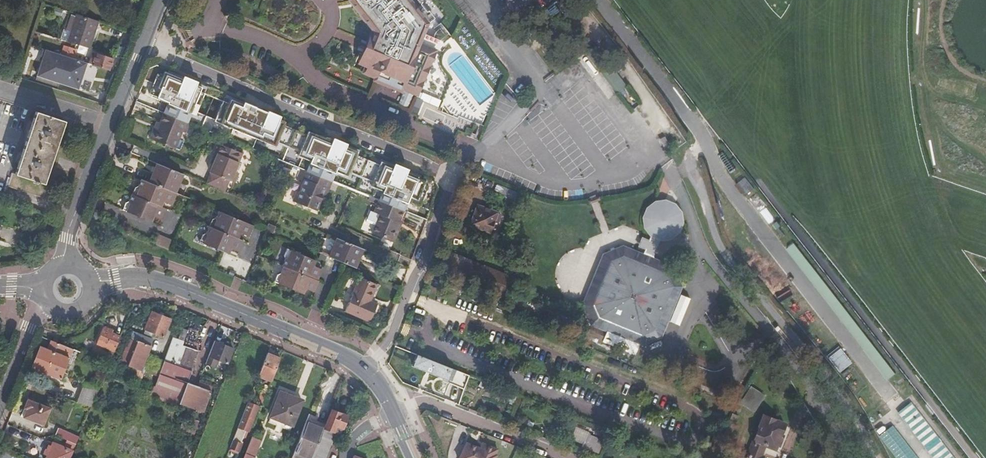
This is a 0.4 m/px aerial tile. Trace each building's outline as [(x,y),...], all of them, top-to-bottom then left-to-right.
[(408,0),(353,0),(378,32),(377,36),(373,34),(361,63),(368,66),(365,73),(418,94),(435,52),(417,45),(426,24),(408,0)] [(76,15),(68,41),(89,48),(98,23),(76,15)] [(588,52),(618,91),(625,86),(595,46),(588,52)] [(81,61),(73,58),(46,49),(37,75),(76,87),(84,62),(81,61)] [(96,53),(92,65),(108,70),(112,58),(96,53)] [(202,87),(164,72),(162,76),(157,74),(150,94),(169,102),(165,112),(187,121),(190,114),(196,116),(204,94),(200,92),(202,87)] [(284,122),(224,98),(214,122),(275,147),(277,142),(300,152),(299,156),(311,161),(307,171),(331,180),(335,171),(382,190),(378,201),(404,211),(407,202),(420,207),(429,186),(424,184),(426,180),(381,162),(380,165),(356,155),(358,151),(308,131),(306,135),(283,125),(284,122)] [(184,132),(187,121),(165,112),(163,112),(159,122),(162,123),(159,130),(154,129),(150,138),(174,149),(181,131),(184,132)] [(8,188),(44,200),(48,186),(43,185),(62,123),(33,114),(14,175),(12,175),(8,188)] [(230,181),(234,171),(241,153),(219,144),(215,154),(217,155),(209,173),(211,173),(207,184),(223,191),(228,180),(230,181)] [(175,193),(183,174),(157,163),(149,182),(175,193)] [(294,177),(292,183),(323,196),(327,187),(329,188),(331,180),(307,171),(292,165),(289,174),(294,177)] [(238,173),(234,171),(230,181),(234,183),(238,173)] [(171,204),(175,193),(149,182),(141,179),(139,185),(134,185),(131,193),(160,206),(162,201),(171,204)] [(323,196),(292,183),(290,188),(288,188),(284,197),(316,210),(320,200),(321,200),(323,196)] [(165,208),(160,206),(131,193),(128,200),(125,201),(122,209),(144,218),(146,214),(160,220),(165,208)] [(655,254),(660,238),(673,243),(686,207),(651,195),(639,231),(642,232),(636,248),(655,254)] [(404,211),(378,201),(375,211),(381,214),(374,234),(386,239),(387,236),(396,239),(401,227),(399,227),(405,211),(404,211)] [(470,225),(489,233),(496,215),(477,208),(470,225)] [(248,223),(214,209),(211,216),(206,218),(204,224),(232,236),(234,231),(243,235),(248,223)] [(232,236),(204,224),(201,231),(196,233),(194,239),(223,251),(225,246),(234,249),(238,239),(232,236)] [(273,234),(276,227),(269,224),(267,231),(273,234)] [(362,248),(336,238),(329,257),(342,262),(354,267),(362,248)] [(678,275),(676,270),(674,265),(623,245),(602,254),(581,305),(589,324),(641,345),(662,337),(682,285),(679,277),(678,275)] [(277,263),(316,280),(320,269),(312,265),(314,260),(281,246),(277,255),(279,259),(277,263)] [(440,271),(504,296),(511,278),(448,253),(440,271)] [(317,281),(316,280),(277,263),(274,271),(276,275),(273,282),(301,294),(304,288),(313,292),(317,281)] [(679,277),(682,285),(683,289),(688,286),(683,275),(679,277)] [(344,309),(368,320),(376,304),(368,299),(375,284),(359,276),(344,309)] [(144,330),(162,337),(170,319),(151,312),(144,330)] [(184,341),(177,339),(174,337),(154,386),(180,397),(177,404),(201,413),(209,392),(186,383),(198,353),(194,351),(203,327),(192,322),(188,331),(184,341)] [(114,351),(121,335),(103,327),(97,343),(114,351)] [(182,329),(177,339),(184,341),(188,331),(182,329)] [(134,332),(132,339),(150,346),(152,340),(134,332)] [(216,336),(206,363),(214,367),(217,360),(225,363),(233,343),(216,336)] [(150,346),(132,339),(131,338),(126,350),(124,349),(119,361),(127,364),(126,366),(144,373),(150,356),(147,354),(150,346)] [(702,346),(712,349),(715,342),(705,338),(702,346)] [(73,349),(71,348),(66,346),(58,343),(51,340),(47,350),(40,347),(33,366),(61,378),(67,364),(70,365),(73,357),(70,356),(73,349)] [(112,355),(92,347),(90,352),(110,361),(112,355)] [(839,347),(828,357),(840,371),(851,361),(839,347)] [(280,358),(266,353),(258,375),(271,381),(280,358)] [(448,367),(416,354),(412,366),(443,378),(448,367)] [(84,383),(76,403),(90,409),(98,390),(84,383)] [(270,417),(291,425),(301,401),(279,393),(270,417)] [(23,417),(43,425),(50,409),(28,400),(24,408),(26,408),(23,417)] [(932,457),(953,457),(911,401),(898,411),(932,457)] [(247,402),(229,450),(234,452),(243,429),(248,431),(258,407),(254,406),(255,405),(247,402)] [(331,440),(330,440),(335,426),(341,429),(346,416),(331,410),(323,429),(312,457),(324,457),(331,440)] [(764,456),(761,455),(765,444),(776,448),(785,424),(764,416),(748,457),(763,457),(764,456)] [(293,453),(307,457),(312,457),(323,429),(305,422),(293,453)] [(879,434),(894,455),(907,445),(892,425),(879,434)] [(54,436),(75,444),(78,438),(78,437),(57,429),(54,435),(54,436)] [(241,457),(252,457),(258,441),(249,437),(241,457)] [(478,450),(475,449),(463,444),(457,457),(475,457),(478,450)] [(71,451),(57,445),(52,457),(68,457),(71,451)] [(475,457),(496,457),(498,453),(483,447),(481,451),(478,450),(475,457)]
